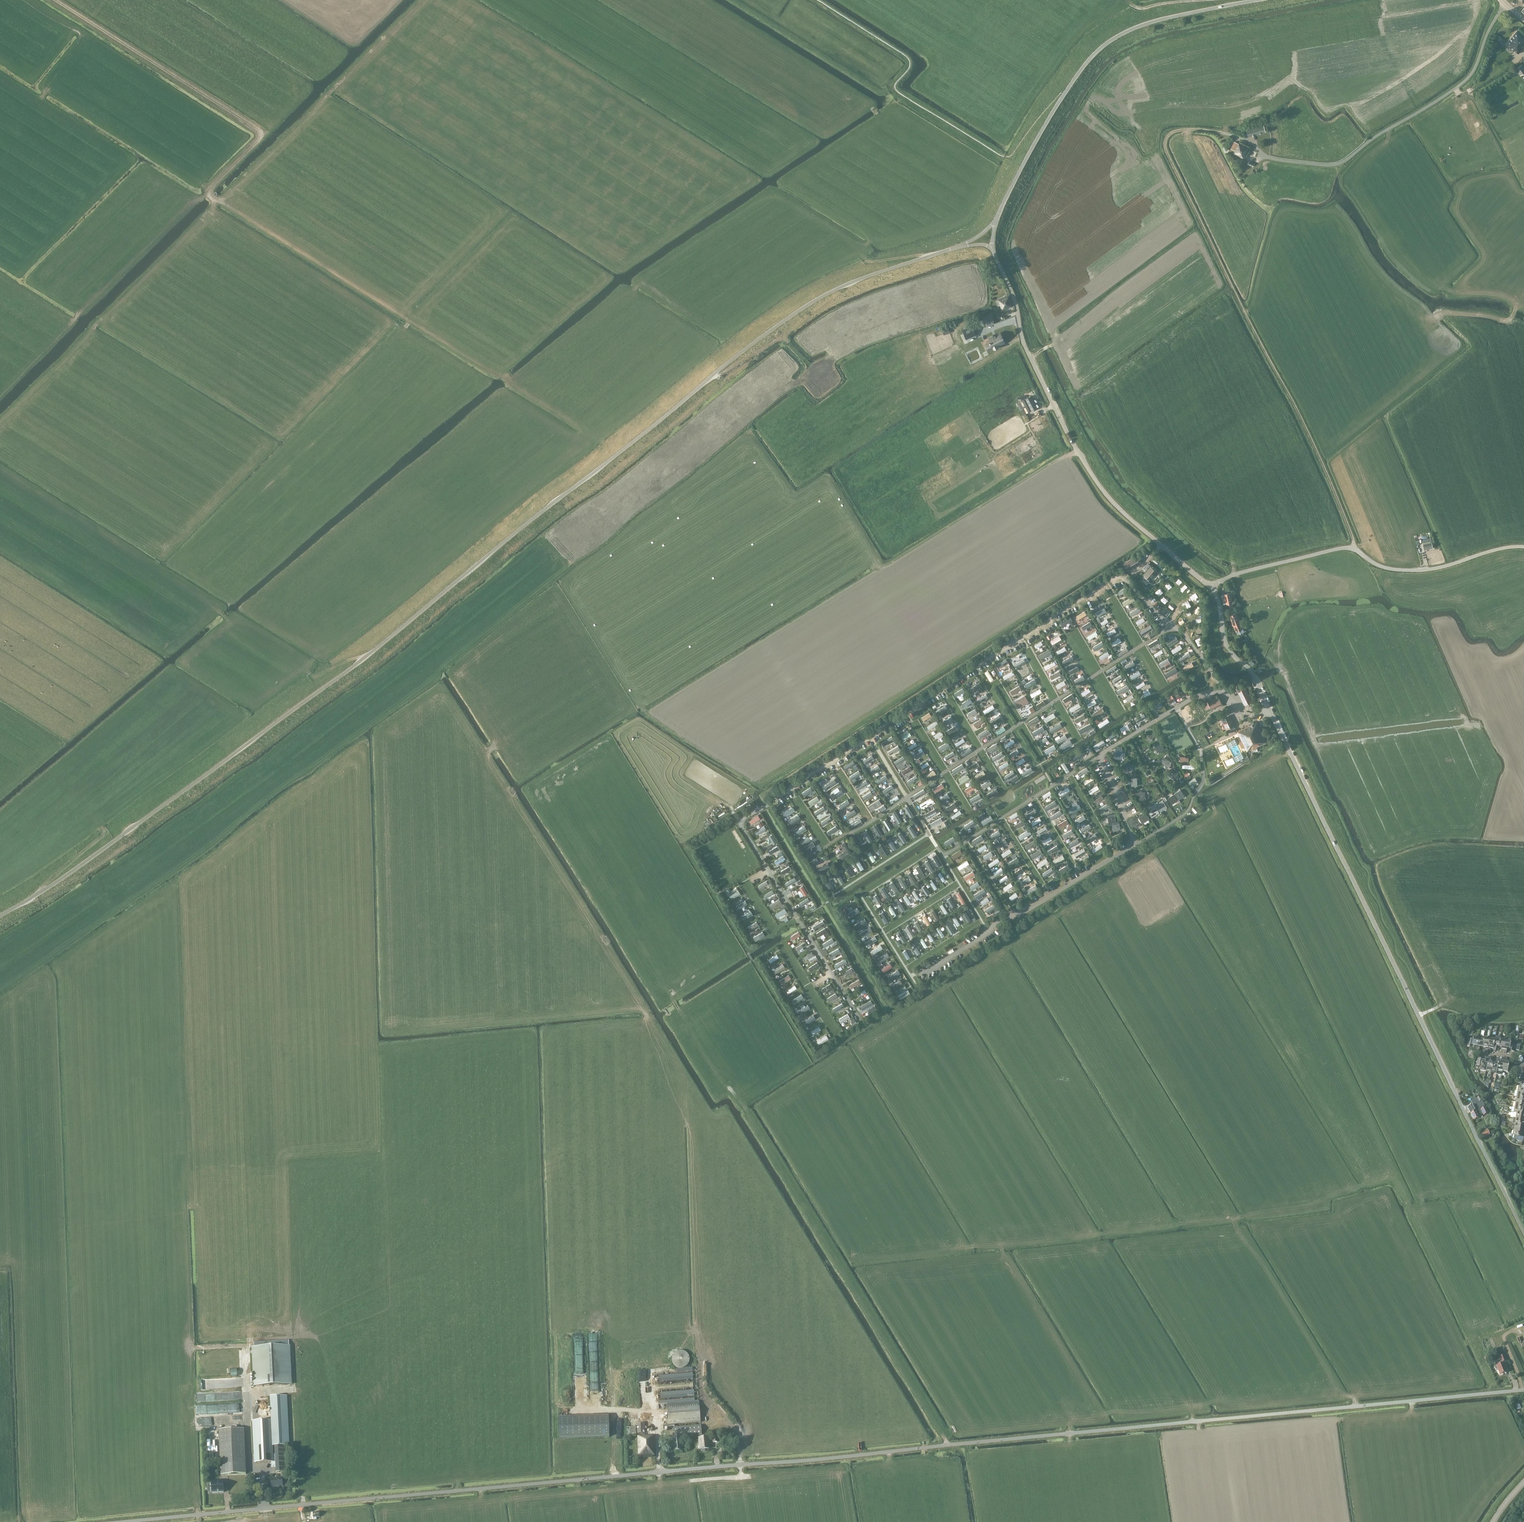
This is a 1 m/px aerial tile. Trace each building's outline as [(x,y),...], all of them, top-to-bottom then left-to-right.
[(1523,47),(1523,37),(1517,31),(1506,44),(1518,54),(1523,47)] [(1495,41),(1487,51),(1491,55),(1493,52),(1492,51),(1498,44),(1495,41)] [(1516,68),(1520,75),(1523,72),(1523,67),(1522,64),(1516,68)] [(1246,130),(1248,135),(1248,137),(1266,132),(1264,125),(1246,130)] [(1248,148),(1238,143),(1238,144),(1234,141),(1231,148),(1235,150),(1233,153),(1242,158),(1244,155),(1248,148)] [(1002,310),(1005,309),(1010,307),(1009,306),(1013,305),(1009,294),(1006,296),(1005,295),(1001,296),(1001,297),(993,301),(995,307),(1000,305),(1002,310)] [(986,325),(993,322),(991,314),(983,317),(986,325)] [(966,339),(976,334),(972,325),(962,330),(966,339)] [(990,342),(987,343),(989,349),(993,347),(994,348),(998,346),(998,345),(1004,342),(1000,333),(995,335),(995,334),(995,335),(993,336),(993,335),(993,336),(989,338),(990,340),(990,341),(990,342)] [(1025,399),(1032,411),(1038,408),(1031,396),(1025,399)] [(1433,548),(1432,543),(1431,537),(1422,539),(1423,545),(1424,550),(1433,548)] [(1137,555),(1122,564),(1127,571),(1141,562),(1137,555)] [(1150,580),(1157,571),(1148,564),(1145,568),(1147,570),(1143,574),(1150,580)] [(1121,594),(1129,589),(1126,585),(1119,590),(1121,594)] [(1226,603),(1231,602),(1231,593),(1223,594),(1223,595),(1226,603)] [(1134,594),(1125,600),(1127,603),(1136,597),(1134,594)] [(1133,613),(1143,607),(1141,604),(1131,610),(1133,613)] [(1103,615),(1104,617),(1108,617),(1106,611),(1108,611),(1107,606),(1103,607),(1103,605),(1097,607),(1099,616),(1103,615)] [(1087,621),(1085,618),(1088,616),(1086,614),(1089,612),(1086,609),(1078,614),(1084,623),(1087,621)] [(1243,626),(1235,614),(1230,616),(1233,624),(1233,623),(1236,632),(1240,631),(1243,629),(1242,627),(1243,626)] [(1137,620),(1139,623),(1147,619),(1144,615),(1137,620)] [(1073,617),(1065,622),(1066,624),(1065,624),(1067,628),(1076,623),(1073,617)] [(1083,624),(1085,628),(1094,624),(1092,620),(1083,624)] [(1090,638),(1100,633),(1098,629),(1088,635),(1090,638)] [(1176,630),(1168,634),(1170,638),(1178,634),(1176,630)] [(1054,643),(1064,638),(1062,634),(1052,639),(1054,643)] [(1167,639),(1169,644),(1180,639),(1178,634),(1167,639)] [(1157,643),(1161,641),(1159,637),(1150,642),(1153,648),(1158,645),(1157,643)] [(1097,648),(1106,643),(1104,639),(1095,644),(1097,648)] [(1174,652),(1184,646),(1182,643),(1172,648),(1174,652)] [(1058,649),(1060,653),(1069,648),(1067,645),(1058,649)] [(1120,654),(1130,649),(1128,645),(1118,650),(1120,654)] [(1044,658),(1054,653),(1051,648),(1041,653),(1044,658)] [(1110,650),(1101,655),(1103,658),(1112,653),(1110,650)] [(1064,659),(1066,663),(1076,657),(1074,653),(1064,659)] [(1162,666),(1175,660),(1172,654),(1168,656),(1166,653),(1157,657),(1162,666)] [(999,662),(1001,665),(1011,660),(1009,657),(999,662)] [(1017,667),(1026,661),(1024,658),(1015,663),(1017,667)] [(1193,660),(1184,665),(1186,669),(1195,664),(1193,660)] [(1071,669),(1074,674),(1082,671),(1080,665),(1071,669)] [(1178,666),(1166,670),(1168,675),(1179,670),(1178,666)] [(1030,668),(1020,673),(1022,676),(1031,671),(1030,668)] [(1006,678),(1017,673),(1015,669),(1005,674),(1006,678)] [(1064,675),(1061,669),(1052,674),(1055,680),(1064,675)] [(1133,677),(1142,673),(1140,669),(1131,673),(1133,677)] [(1077,683),(1086,678),(1084,674),(1075,680),(1077,683)] [(971,682),(973,685),(981,680),(980,677),(971,682)] [(1057,683),(1059,687),(1068,683),(1066,679),(1057,683)] [(982,681),(972,685),(974,690),(983,686),(982,681)] [(1234,686),(1237,692),(1245,705),(1252,701),(1242,682),(1234,686)] [(1122,691),(1131,686),(1129,683),(1120,687),(1122,691)] [(1021,684),(1012,688),(1014,693),(1024,689),(1021,684)] [(1088,684),(1086,686),(1087,688),(1082,691),(1085,695),(1094,688),(1092,685),(1090,686),(1088,684)] [(1033,695),(1044,691),(1042,687),(1032,691),(1033,695)] [(1174,692),(1177,698),(1184,694),(1180,688),(1174,692)] [(1095,690),(1089,694),(1092,699),(1088,702),(1090,705),(1100,699),(1095,690)] [(1076,701),(1080,698),(1078,694),(1076,695),(1074,691),(1064,697),(1067,701),(1073,697),(1076,701)] [(987,692),(978,698),(980,701),(989,696),(987,692)] [(1028,693),(1016,698),(1023,716),(1037,710),(1035,704),(1031,706),(1029,702),(1031,701),(1028,693)] [(1166,698),(1170,703),(1175,700),(1171,694),(1166,698)] [(972,696),(963,701),(966,705),(974,700),(972,696)] [(1212,709),(1222,704),(1218,696),(1208,701),(1212,709)] [(946,701),(935,707),(939,713),(949,708),(946,701)] [(1068,707),(1072,714),(1081,709),(1079,706),(1081,705),(1080,701),(1068,707)] [(984,709),(987,713),(997,706),(994,702),(984,709)] [(971,715),(981,709),(978,706),(969,712),(971,715)] [(931,710),(923,716),(925,719),(933,714),(931,710)] [(1086,712),(1076,717),(1079,722),(1088,717),(1086,712)] [(991,718),(994,722),(1001,717),(998,713),(991,718)] [(1039,719),(1042,718),(1040,714),(1030,719),(1032,725),(1040,721),(1039,719)] [(953,715),(944,719),(946,723),(955,719),(953,715)] [(1234,725),(1229,715),(1222,719),(1226,729),(1234,725)] [(977,725),(986,720),(984,716),(975,721),(977,725)] [(1095,726),(1092,721),(1081,726),(1083,731),(1095,726)] [(1121,726),(1123,731),(1131,727),(1129,722),(1121,726)] [(1250,725),(1237,731),(1247,751),(1266,742),(1256,722),(1249,725),(1250,725)] [(1001,734),(1008,728),(1004,723),(997,730),(1001,734)] [(1052,728),(1051,729),(1052,732),(1063,727),(1061,723),(1052,727),(1052,728)] [(989,727),(982,732),(984,735),(991,730),(989,727)] [(1146,729),(1145,731),(1146,732),(1145,734),(1152,739),(1156,734),(1154,733),(1155,732),(1153,728),(1150,727),(1146,729)] [(904,738),(913,733),(910,728),(901,733),(904,738)] [(936,733),(939,739),(946,736),(943,730),(936,733)] [(1119,730),(1109,734),(1112,740),(1121,735),(1119,730)] [(996,737),(993,731),(984,736),(987,741),(996,737)] [(884,740),(888,746),(896,740),(893,735),(884,740)] [(1043,743),(1050,740),(1048,735),(1041,738),(1043,743)] [(958,745),(967,740),(965,736),(956,741),(958,745)] [(1004,741),(1007,744),(1013,740),(1011,736),(1004,741)] [(1226,766),(1240,759),(1245,756),(1236,737),(1216,747),(1226,766)] [(950,740),(941,745),(944,749),(952,744),(950,740)] [(998,740),(989,746),(991,750),(1000,744),(998,740)] [(1072,741),(1062,746),(1063,749),(1074,744),(1072,741)] [(893,754),(902,748),(899,743),(890,749),(893,754)] [(1046,748),(1048,752),(1058,747),(1056,743),(1046,748)] [(1156,743),(1153,748),(1160,753),(1162,750),(1164,752),(1165,752),(1166,750),(1163,748),(1161,746),(1156,743)] [(1013,755),(1021,750),(1018,746),(1011,752),(1013,755)] [(964,755),(973,750),(971,747),(962,752),(964,755)] [(1003,754),(1005,753),(1003,750),(996,754),(1000,760),(1005,757),(1003,754)] [(1018,764),(1027,760),(1024,752),(1018,755),(1020,759),(1016,760),(1018,764)] [(1160,761),(1168,767),(1170,764),(1171,763),(1172,762),(1172,761),(1172,762),(1173,761),(1168,753),(1166,754),(1165,754),(1166,755),(1164,757),(1163,756),(1160,761)] [(1008,759),(1001,765),(1003,768),(1011,761),(1008,759)] [(972,769),(981,764),(979,761),(970,766),(972,769)] [(1068,771),(1071,770),(1066,761),(1063,763),(1068,771)] [(906,773),(913,768),(911,764),(903,769),(906,773)] [(1088,765),(1076,772),(1079,776),(1090,769),(1088,765)] [(1029,766),(1022,771),(1025,775),(1032,769),(1029,766)] [(985,768),(976,774),(978,778),(987,772),(985,768)] [(1170,770),(1167,775),(1175,781),(1179,776),(1178,775),(1177,774),(1179,772),(1174,768),(1170,770)] [(929,777),(938,773),(936,769),(927,773),(929,777)] [(1008,778),(1016,772),(1014,769),(1006,775),(1008,778)] [(962,782),(972,777),(970,772),(960,777),(962,782)] [(880,782),(888,777),(886,773),(878,778),(880,782)] [(909,779),(911,783),(920,777),(918,774),(909,779)] [(1094,774),(1085,779),(1086,782),(1096,778),(1094,774)] [(1197,776),(1189,779),(1191,784),(1199,780),(1197,776)] [(982,784),(985,787),(993,782),(991,778),(982,784)] [(937,791),(946,785),(943,781),(934,787),(937,791)] [(965,788),(968,794),(978,788),(975,782),(965,788)] [(1092,792),(1101,787),(1099,783),(1090,789),(1092,792)] [(803,791),(805,794),(815,788),(813,784),(803,791)] [(1070,785),(1060,790),(1061,793),(1072,789),(1070,785)] [(990,797),(1000,791),(998,787),(988,792),(990,797)] [(918,797),(927,791),(925,788),(916,794),(918,797)] [(1175,793),(1174,794),(1177,799),(1178,798),(1179,799),(1184,796),(1180,789),(1174,793),(1175,793)] [(1145,797),(1145,791),(1142,791),(1142,790),(1138,790),(1139,792),(1135,792),(1135,796),(1139,795),(1139,800),(1145,800),(1146,799),(1146,797),(1145,797)] [(944,800),(951,795),(949,791),(941,796),(944,800)] [(969,798),(974,806),(987,799),(985,796),(977,800),(977,799),(981,796),(979,792),(969,798)] [(1065,795),(1067,801),(1077,799),(1076,793),(1065,795)] [(1097,801),(1106,797),(1104,793),(1095,797),(1097,801)] [(821,798),(819,794),(810,800),(812,803),(821,798)] [(1177,799),(1174,794),(1173,794),(1168,798),(1172,804),(1177,800),(1177,799)] [(935,806),(938,804),(934,796),(921,803),(923,807),(933,802),(935,806)] [(947,807),(950,811),(959,804),(956,800),(947,807)] [(756,807),(755,805),(753,801),(747,805),(750,811),(756,807)] [(875,806),(878,811),(886,805),(883,801),(875,806)] [(1080,801),(1069,808),(1073,813),(1083,806),(1080,801)] [(1156,806),(1159,811),(1160,810),(1160,811),(1166,807),(1162,801),(1156,805),(1156,806)] [(784,811),(786,815),(797,808),(793,802),(785,807),(787,809),(784,811)] [(1112,802),(1101,805),(1103,810),(1113,807),(1112,802)] [(826,803),(816,809),(819,814),(825,811),(824,809),(828,806),(826,803)] [(1026,811),(1029,815),(1038,809),(1035,805),(1026,811)] [(1159,811),(1156,806),(1155,806),(1147,811),(1151,816),(1153,815),(1153,816),(1159,812),(1159,811)] [(937,807),(923,813),(927,820),(930,818),(929,816),(939,812),(937,807)] [(961,807),(951,814),(954,817),(963,811),(961,807)] [(1138,817),(1137,817),(1141,823),(1142,822),(1142,823),(1148,819),(1149,818),(1144,811),(1139,814),(1139,816),(1138,817)] [(1085,812),(1076,818),(1079,822),(1088,816),(1085,812)] [(753,822),(762,817),(760,813),(751,818),(753,822)] [(830,814),(821,819),(823,823),(832,818),(830,814)] [(933,826),(948,818),(946,814),(931,822),(933,826)] [(799,815),(791,820),(793,823),(801,818),(799,815)] [(1113,822),(1113,824),(1117,823),(1119,823),(1119,821),(1116,821),(1115,815),(1113,815),(1107,816),(1109,823),(1113,822)] [(1140,823),(1141,823),(1137,817),(1137,818),(1136,818),(1135,815),(1132,818),(1128,820),(1132,827),(1134,825),(1135,828),(1141,824),(1140,823)] [(1024,817),(1015,823),(1018,827),(1026,821),(1024,817)] [(767,823),(758,828),(760,832),(769,827),(767,823)] [(1117,823),(1113,824),(1112,824),(1113,831),(1120,829),(1121,829),(1121,826),(1120,826),(1119,823),(1117,823)] [(836,824),(828,830),(830,833),(838,827),(836,824)] [(912,824),(909,826),(914,835),(917,833),(912,824)] [(1039,833),(1048,828),(1046,824),(1037,829),(1039,833)] [(1024,835),(1031,832),(1028,825),(1024,827),(1026,830),(1022,832),(1024,835)] [(1073,827),(1064,832),(1066,836),(1075,831),(1073,827)] [(899,832),(905,842),(908,839),(902,830),(899,832)] [(805,842),(812,838),(808,831),(801,835),(805,842)] [(770,838),(772,837),(775,842),(778,840),(773,832),(768,835),(770,838)] [(983,833),(973,839),(976,844),(986,838),(983,833)] [(999,846),(1010,841),(1006,833),(998,836),(999,838),(996,839),(999,846)] [(1044,839),(1046,843),(1054,837),(1052,834),(1044,839)] [(952,840),(957,838),(956,835),(946,839),(948,845),(953,843),(952,840)] [(888,839),(893,848),(897,846),(891,836),(888,839)] [(1027,843),(1029,847),(1039,843),(1037,838),(1027,843)] [(1097,838),(1087,843),(1093,852),(1102,846),(1097,838)] [(813,853),(811,848),(817,845),(815,840),(804,845),(809,855),(813,853)] [(982,850),(991,845),(988,841),(980,846),(982,850)] [(779,843),(770,849),(772,852),(781,846),(779,843)] [(1051,853),(1061,847),(1058,843),(1049,849),(1051,853)] [(1005,855),(1013,850),(1011,846),(1003,852),(1005,855)] [(1036,857),(1045,852),(1042,847),(1033,852),(1036,857)] [(960,858),(964,855),(962,853),(964,851),(963,848),(952,853),(956,860),(960,858)] [(995,853),(993,849),(985,854),(987,858),(995,853)] [(869,852),(874,860),(877,858),(872,850),(869,852)] [(778,864),(788,857),(785,852),(775,859),(778,864)] [(1039,865),(1050,860),(1048,856),(1037,861),(1039,865)] [(969,858),(959,865),(962,869),(971,861),(969,858)] [(930,869),(934,866),(929,859),(922,863),(925,867),(927,865),(930,869)] [(854,871),(860,869),(856,860),(851,863),(854,871)] [(785,873),(794,867),(791,863),(782,870),(785,873)] [(913,870),(909,872),(914,881),(918,879),(919,879),(921,878),(919,874),(923,871),(919,864),(917,865),(918,868),(917,869),(919,872),(915,874),(913,870)] [(997,865),(998,868),(995,869),(996,872),(1005,869),(1004,865),(1002,866),(1001,864),(997,865)] [(965,872),(966,876),(976,873),(974,866),(969,868),(970,871),(965,872)] [(1020,876),(1027,872),(1024,866),(1016,870),(1023,883),(1031,878),(1029,873),(1021,877),(1020,876)] [(1057,867),(1045,872),(1046,875),(1058,870),(1057,867)] [(1008,873),(1005,875),(1003,872),(1000,874),(1002,877),(1000,878),(1002,881),(1010,876),(1008,873)] [(900,877),(905,887),(909,885),(903,875),(900,877)] [(761,887),(770,883),(768,879),(759,883),(761,887)] [(898,892),(901,889),(893,879),(889,883),(898,892)] [(972,888),(983,884),(981,880),(970,884),(972,888)] [(1012,888),(1010,886),(1015,884),(1013,881),(1005,886),(1008,890),(1012,888)] [(801,885),(806,894),(809,893),(805,883),(801,885)] [(923,886),(928,894),(931,892),(926,884),(923,886)] [(1027,893),(1037,888),(1035,884),(1025,890),(1027,893)] [(977,891),(979,894),(990,890),(988,886),(977,891)] [(769,897),(777,893),(774,888),(766,893),(769,897)] [(963,903),(967,901),(961,890),(957,893),(963,903)] [(1012,899),(1020,894),(1018,890),(1010,895),(1012,899)] [(904,895),(910,905),(918,901),(915,895),(911,898),(908,893),(904,895)] [(804,905),(811,899),(808,895),(800,900),(804,905)] [(783,905),(780,898),(772,902),(775,909),(783,905)] [(990,910),(998,906),(996,902),(988,906),(990,910)] [(894,915),(898,913),(892,903),(889,906),(894,915)] [(849,911),(852,917),(859,913),(854,905),(849,908),(850,911),(849,911)] [(885,919),(888,917),(883,909),(880,911),(885,919)] [(960,913),(960,912),(958,914),(961,919),(965,916),(969,921),(973,919),(966,909),(960,913)] [(753,910),(743,914),(745,918),(755,914),(753,910)] [(927,921),(929,924),(932,922),(927,913),(923,916),(926,922),(927,921)] [(957,915),(954,917),(959,925),(962,923),(957,915)] [(866,916),(856,922),(858,926),(869,920),(866,916)] [(809,929),(811,933),(815,931),(814,929),(816,927),(814,924),(821,921),(820,919),(810,924),(812,927),(809,929)] [(817,928),(827,923),(825,919),(815,923),(817,928)] [(750,925),(752,929),(760,923),(758,920),(750,925)] [(907,926),(911,935),(915,933),(911,924),(907,926)] [(932,931),(928,933),(932,940),(939,935),(937,932),(940,931),(943,935),(946,933),(940,924),(931,930),(932,931)] [(861,930),(863,935),(874,930),(872,925),(861,930)] [(820,936),(830,932),(828,926),(817,931),(820,936)] [(800,929),(791,936),(794,940),(803,933),(800,929)] [(876,933),(866,940),(869,944),(878,937),(876,933)] [(898,933),(894,934),(900,943),(903,942),(898,933)] [(833,935),(825,940),(829,946),(836,942),(833,935)] [(916,952),(919,950),(914,940),(911,942),(916,952)] [(797,946),(799,950),(808,945),(806,941),(797,946)] [(872,949),(874,953),(881,948),(879,945),(872,949)] [(830,959),(843,953),(842,950),(843,949),(842,946),(827,953),(830,959)] [(908,957),(912,955),(907,947),(903,949),(908,957)] [(805,955),(807,959),(815,954),(813,951),(805,955)] [(882,958),(887,955),(885,952),(877,957),(881,964),(884,962),(882,958)] [(779,953),(771,959),(772,962),(781,956),(779,953)] [(840,965),(848,959),(845,955),(837,961),(840,965)] [(812,968),(821,964),(819,960),(810,964),(812,968)] [(885,970),(894,964),(891,960),(882,966),(885,970)] [(776,968),(778,972),(787,966),(784,963),(776,968)] [(848,974),(856,968),(853,965),(845,971),(848,974)] [(897,970),(888,975),(891,978),(899,973),(897,970)] [(783,983),(793,978),(791,973),(781,979),(783,983)] [(851,988),(863,981),(861,976),(849,983),(851,988)] [(901,978),(895,984),(897,987),(904,981),(901,978)] [(861,984),(862,988),(858,990),(860,995),(869,991),(865,983),(861,984)] [(895,988),(902,997),(911,990),(907,984),(902,987),(904,990),(902,992),(899,988),(898,986),(895,988)] [(828,996),(831,1001),(840,997),(838,991),(828,996)] [(868,998),(858,1003),(862,1010),(872,1005),(868,998)] [(836,1010),(846,1005),(844,1002),(834,1006),(836,1010)] [(840,1017),(843,1022),(852,1017),(849,1012),(840,1017)] [(808,1023),(818,1017),(816,1014),(806,1019),(808,1023)] [(818,1040),(821,1044),(831,1037),(828,1033),(818,1040)] [(1474,1050),(1476,1051),(1479,1037),(1473,1036),(1472,1041),(1471,1041),(1471,1040),(1468,1039),(1466,1046),(1470,1047),(1470,1045),(1474,1046),(1474,1050)] [(1511,1040),(1506,1039),(1503,1053),(1506,1053),(1507,1049),(1511,1050),(1511,1051),(1514,1052),(1516,1045),(1512,1044),(1512,1045),(1510,1045),(1511,1040)] [(1480,1071),(1486,1072),(1488,1057),(1485,1057),(1485,1061),(1480,1060),(1481,1059),(1477,1058),(1476,1065),(1479,1066),(1479,1065),(1481,1065),(1480,1071)] [(1501,1075),(1502,1072),(1505,1057),(1502,1057),(1501,1061),(1499,1061),(1496,1074),(1496,1075),(1501,1075)] [(1495,1063),(1493,1063),(1491,1073),(1496,1074),(1499,1061),(1499,1059),(1496,1059),(1495,1063)] [(1471,1115),(1476,1112),(1480,1110),(1477,1103),(1472,1105),(1473,1105),(1468,1108),(1471,1115)] [(1476,1113),(1476,1112),(1471,1115),(1474,1120),(1479,1118),(1478,1117),(1484,1114),(1485,1115),(1488,1114),(1485,1109),(1476,1113)] [(1482,1139),(1491,1135),(1489,1129),(1480,1133),(1482,1139)] [(1513,1129),(1512,1138),(1516,1139),(1516,1140),(1523,1142),(1523,1138),(1522,1138),(1523,1134),(1523,1131),(1513,1129)] [(290,1346),(251,1347),(253,1386),(292,1385),(290,1346)] [(689,1361),(689,1359),(689,1357),(688,1356),(687,1354),(686,1353),(685,1352),(684,1351),(683,1351),(681,1350),(679,1350),(677,1351),(675,1352),(674,1352),(673,1354),(672,1356),(671,1357),(671,1359),(671,1360),(672,1362),(672,1364),(674,1365),(675,1366),(676,1367),(677,1367),(679,1368),(681,1368),(683,1368),(684,1367),(686,1366),(687,1365),(688,1363),(689,1361)] [(1503,1364),(1496,1366),(1495,1367),(1496,1370),(1497,1370),(1498,1370),(1500,1375),(1506,1373),(1503,1364)] [(253,1421),(254,1463),(271,1462),(271,1468),(275,1468),(275,1472),(288,1471),(286,1446),(289,1446),(286,1396),(270,1397),(271,1420),(253,1421)] [(675,1428),(675,1425),(700,1422),(699,1401),(666,1404),(668,1428),(675,1428)] [(605,1418),(555,1420),(556,1440),(606,1438),(605,1418)] [(637,1424),(637,1427),(637,1433),(637,1436),(647,1436),(647,1430),(645,1430),(644,1423),(637,1424)] [(672,1428),(673,1438),(680,1437),(700,1436),(702,1436),(701,1426),(675,1428),(672,1428)] [(637,1433),(637,1427),(626,1427),(627,1436),(637,1436),(637,1433)] [(244,1429),(218,1430),(221,1475),(246,1474),(244,1429)] [(637,1436),(638,1456),(654,1456),(654,1436),(648,1436),(647,1436),(637,1436)] [(680,1437),(673,1438),(674,1451),(681,1450),(680,1437)] [(706,1437),(700,1438),(699,1438),(700,1445),(699,1445),(700,1450),(701,1450),(701,1451),(702,1452),(704,1451),(705,1450),(705,1449),(709,1449),(708,1437),(706,1437)] [(275,1479),(275,1478),(270,1478),(271,1488),(283,1487),(282,1478),(281,1478),(281,1476),(279,1477),(279,1479),(275,1479)] [(218,1481),(211,1481),(211,1483),(211,1484),(212,1492),(212,1493),(223,1492),(223,1485),(223,1482),(218,1483),(218,1481)]
